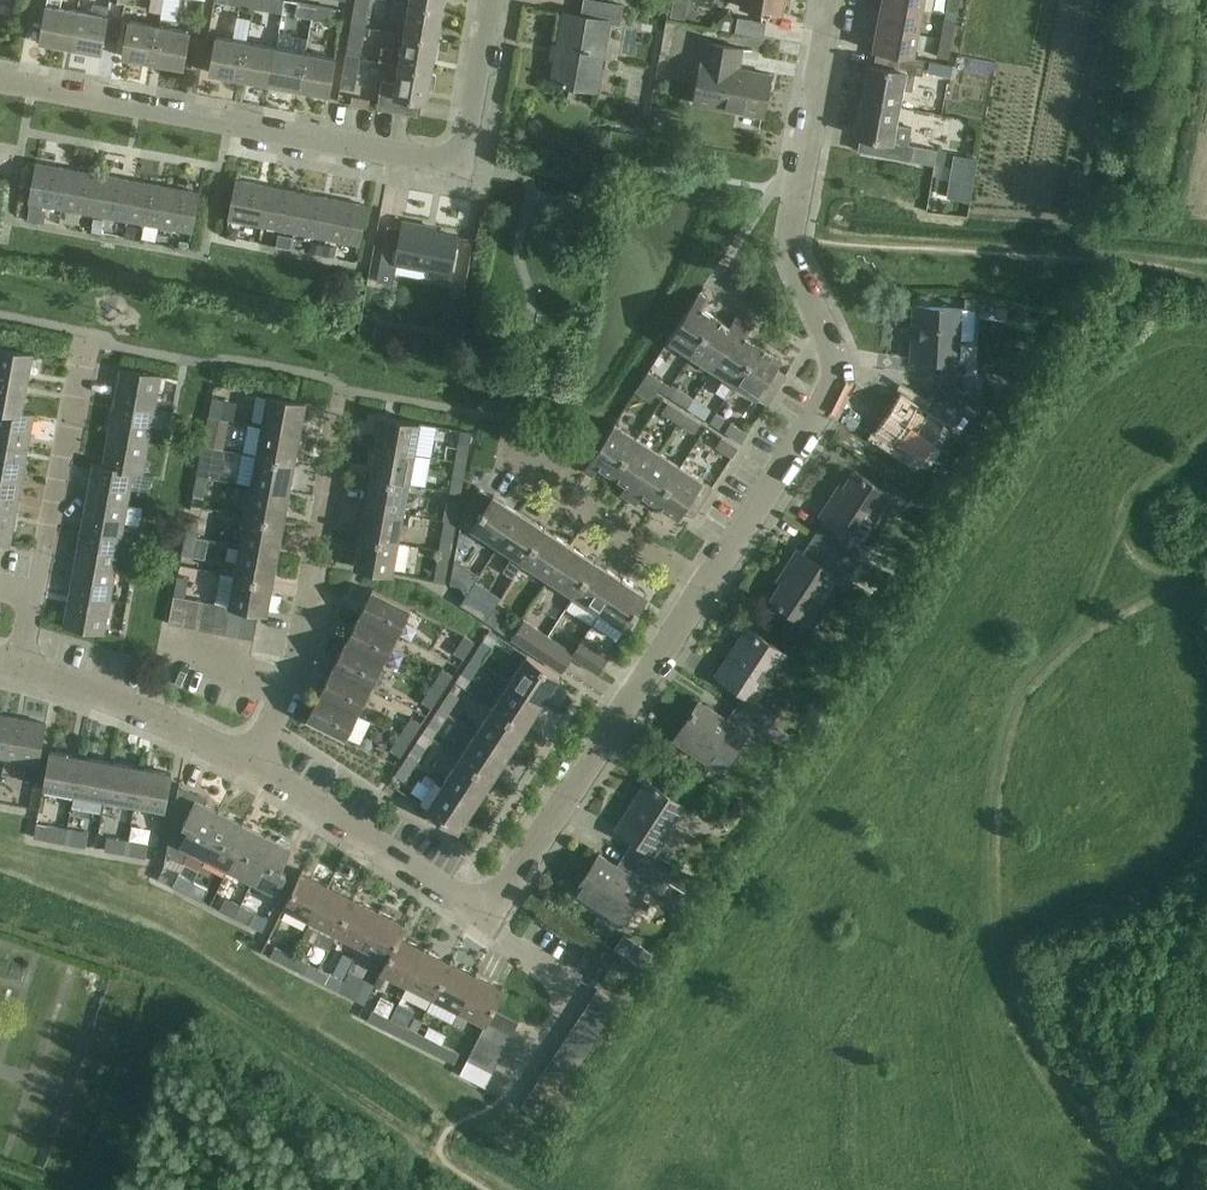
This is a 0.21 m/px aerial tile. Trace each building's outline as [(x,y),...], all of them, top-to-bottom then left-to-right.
[(70,46),(77,9),(60,6),(61,0),(47,0),(40,41),(42,41),(70,46)] [(254,7),(271,10),(273,0),(255,0),(254,7)] [(352,15),(366,17),(369,0),(355,0),(352,15)] [(443,8),(444,0),(396,0),(409,2),(443,8)] [(552,81),(596,88),(608,20),(619,22),(622,4),(596,0),(585,0),(582,15),(564,12),(552,81)] [(767,13),(770,14),(770,12),(782,14),(784,0),(741,0),(740,6),(767,11),(767,13)] [(882,0),(877,24),(919,32),(924,8),(882,0)] [(882,0),(924,8),(925,0),(882,0)] [(958,9),(959,0),(948,0),(947,7),(958,9)] [(315,4),(298,1),(295,14),(313,17),(315,4)] [(77,9),(70,46),(98,51),(98,52),(101,52),(110,3),(109,3),(108,5),(93,2),(91,12),(77,9)] [(443,8),(409,2),(404,33),(437,39),(443,8)] [(332,7),(315,4),(313,17),(330,20),(332,7)] [(735,32),(763,37),(766,21),(737,16),(735,32)] [(952,38),(956,19),(945,17),(941,36),(952,38)] [(153,61),(159,25),(129,19),(122,56),(153,61)] [(351,23),(347,46),(361,48),(365,26),(351,23)] [(887,52),(915,57),(919,32),(877,24),(873,49),(887,52)] [(183,67),(190,30),(159,25),(153,61),(183,67)] [(437,39),(404,33),(401,49),(381,46),(379,60),(399,64),(432,70),(437,39)] [(240,77),(246,41),(216,35),(210,72),(240,77)] [(952,38),(941,36),(937,55),(948,58),(952,38)] [(269,82),(275,46),(246,41),(240,77),(269,82)] [(705,41),(694,102),(763,115),(771,74),(750,70),(749,72),(738,70),(742,48),(705,41)] [(299,88),(305,52),(275,46),(269,82),(299,88)] [(329,94),(335,57),(305,52),(299,88),(329,94)] [(870,64),(863,99),(899,106),(902,88),(912,89),(915,73),(922,74),(925,59),(915,57),(887,52),(884,66),(870,64)] [(340,86),(354,89),(359,57),(345,54),(340,86)] [(953,64),(930,60),(928,73),(951,77),(953,64)] [(396,81),(382,79),(377,108),(419,115),(422,101),(427,102),(429,87),(434,87),(436,74),(431,72),(431,71),(432,71),(432,70),(399,64),(396,81)] [(896,124),(899,106),(863,99),(857,135),(871,137),(869,152),(934,164),(937,149),(908,144),(912,127),(896,124)] [(62,207),(69,168),(36,162),(29,201),(62,207)] [(94,213),(101,174),(69,168),(62,207),(94,213)] [(126,219),(134,180),(101,174),(94,213),(126,219)] [(261,224),(269,185),(236,179),(228,218),(261,224)] [(159,225),(166,186),(134,180),(126,219),(159,225)] [(293,231),(301,192),(269,185),(261,224),(293,231)] [(192,231),(199,192),(166,186),(159,225),(192,231)] [(325,237),(333,198),(301,192),(293,231),(325,237)] [(358,243),(366,204),(333,198),(325,237),(358,243)] [(38,207),(28,205),(26,218),(36,220),(38,207)] [(484,220),(467,219),(466,230),(446,229),(447,213),(427,212),(426,228),(483,232),(484,220)] [(448,279),(450,271),(457,235),(424,229),(425,225),(403,221),(398,250),(383,247),(377,280),(392,283),(397,261),(428,267),(426,275),(448,279)] [(669,339),(691,353),(716,316),(702,307),(708,298),(699,292),(669,339)] [(914,305),(911,358),(940,360),(941,377),(943,379),(934,393),(970,416),(980,401),(956,385),(958,339),(973,339),(974,308),(960,307),(914,305)] [(729,325),(716,316),(691,353),(713,368),(743,321),(735,316),(729,325)] [(735,382),(759,344),(745,336),(751,326),(743,321),(713,368),(725,375),(715,390),(725,396),(735,382)] [(767,403),(782,380),(786,373),(776,367),(781,359),(759,344),(735,382),(767,403)] [(27,382),(33,351),(0,345),(0,377),(27,382)] [(121,367),(115,400),(155,408),(161,375),(121,367)] [(642,381),(657,391),(659,388),(666,393),(670,385),(648,371),(642,381)] [(22,411),(27,382),(0,377),(0,408),(22,412),(22,411)] [(651,401),(655,393),(657,391),(642,381),(635,390),(651,401)] [(666,393),(687,407),(694,398),(672,383),(670,385),(666,393)] [(970,416),(934,393),(925,407),(901,391),(876,430),(920,459),(945,421),(960,431),(970,416)] [(306,401),(267,394),(262,424),(300,431),(306,401)] [(212,396),(208,415),(220,417),(223,398),(212,396)] [(694,398),(687,407),(704,417),(710,408),(694,398)] [(115,400),(109,432),(149,440),(155,408),(115,400)] [(684,412),(668,401),(662,411),(678,421),(684,412)] [(0,408),(0,441),(28,446),(34,413),(22,411),(22,412),(0,408)] [(701,423),(684,412),(678,421),(695,432),(701,423)] [(205,434),(203,445),(224,449),(225,443),(230,419),(220,417),(208,415),(205,434)] [(420,422),(382,415),(376,445),(415,452),(420,422)] [(731,421),(725,431),(741,442),(747,432),(731,421)] [(612,474),(637,437),(614,422),(584,469),(593,475),(599,466),(612,474)] [(300,431),(262,424),(256,454),(295,461),(300,431)] [(460,429),(455,460),(466,462),(471,431),(460,429)] [(109,432),(103,464),(103,465),(133,470),(133,471),(143,473),(149,440),(109,432)] [(732,456),(738,447),(721,436),(715,445),(732,456)] [(628,498),(659,451),(637,437),(612,474),(626,483),(620,492),(628,498)] [(22,478),(28,446),(0,441),(0,475),(22,478)] [(201,456),(197,475),(208,477),(219,479),(224,449),(203,445),(201,456)] [(415,452),(376,445),(371,475),(409,482),(415,452)] [(659,451),(628,498),(636,503),(642,494),(656,503),(680,465),(659,451)] [(243,452),(238,482),(251,484),(289,491),(295,461),(256,454),(243,452)] [(455,460),(450,490),(460,492),(466,462),(455,460)] [(94,463),(88,495),(128,503),(133,471),(133,470),(103,465),(103,464),(94,463)] [(680,465),(656,503),(678,517),(684,509),(693,515),(712,486),(680,465)] [(833,523),(822,540),(858,563),(866,551),(856,544),(890,493),(855,470),(836,499),(832,497),(820,515),(833,523)] [(16,511),(22,478),(0,475),(0,508),(16,511)] [(208,477),(197,475),(193,494),(204,496),(208,477)] [(409,482),(371,475),(365,505),(404,512),(409,482)] [(289,491),(251,484),(245,514),(284,521),(289,491)] [(498,544),(519,512),(493,495),(492,496),(479,487),(464,511),(477,520),(472,527),(498,544)] [(450,490),(448,500),(444,520),(455,522),(460,492),(450,490)] [(88,495),(82,528),(122,535),(128,503),(88,495)] [(404,512),(365,505),(360,535),(398,542),(404,512)] [(0,508),(0,542),(10,544),(16,511),(0,508)] [(524,561),(545,528),(519,512),(498,544),(513,554),(503,570),(513,576),(523,561),(524,561)] [(284,521),(245,514),(240,544),(278,551),(284,521)] [(189,515),(185,534),(196,536),(200,517),(189,515)] [(450,551),(452,541),(455,522),(444,520),(439,549),(450,551)] [(82,528),(76,560),(116,567),(122,535),(82,528)] [(549,577),(570,545),(545,528),(524,561),(549,577)] [(196,536),(185,534),(182,553),(193,556),(196,536)] [(354,565),(393,573),(398,542),(360,535),(354,565)] [(858,563),(822,540),(811,557),(798,549),(786,567),(790,570),(771,599),(805,621),(839,570),(849,576),(858,563)] [(278,551),(240,544),(234,574),(273,581),(278,551)] [(570,545),(549,577),(574,594),(596,561),(570,545)] [(439,549),(433,580),(444,582),(450,551),(439,549)] [(76,560),(70,592),(110,599),(116,567),(76,560)] [(596,561),(574,594),(600,611),(621,578),(596,561)] [(465,565),(454,563),(450,583),(461,585),(465,565)] [(273,581),(234,574),(229,604),(230,605),(244,607),(259,610),(267,611),(273,581)] [(189,577),(178,575),(174,594),(185,596),(189,577)] [(621,578),(600,611),(626,627),(647,595),(621,578)] [(460,603),(486,620),(494,606),(502,595),(476,579),(469,590),(460,603)] [(359,614),(398,634),(411,608),(372,588),(359,614)] [(110,599),(70,592),(64,625),(104,632),(110,599)] [(188,597),(185,596),(174,594),(168,623),(183,625),(188,597)] [(197,628),(202,600),(188,597),(183,625),(197,628)] [(211,630),(216,602),(202,600),(197,628),(211,630)] [(230,605),(229,604),(216,602),(211,630),(225,633),(230,605)] [(230,605),(225,633),(239,635),(244,607),(230,605)] [(486,620),(495,626),(511,637),(520,623),(494,606),(486,620)] [(254,638),(259,610),(244,607),(239,635),(254,638)] [(359,614),(346,640),(385,659),(398,634),(359,614)] [(523,618),(520,623),(511,637),(536,653),(548,635),(523,618)] [(744,692),(735,705),(768,727),(777,713),(755,699),(786,652),(747,627),(716,674),(744,692)] [(606,628),(596,642),(623,662),(634,648),(606,628)] [(454,651),(463,657),(464,658),(474,641),(465,635),(454,651)] [(572,654),(573,651),(548,635),(536,653),(561,670),(572,654)] [(583,637),(573,651),(572,654),(597,671),(608,654),(583,637)] [(492,645),(483,639),(472,656),(481,662),(492,645)] [(333,666),(372,685),(385,659),(346,640),(333,666)] [(510,680),(543,702),(560,676),(527,654),(510,680)] [(471,678),(481,662),(472,656),(461,672),(471,678)] [(333,666),(320,692),(359,711),(372,685),(333,666)] [(453,674),(452,674),(443,668),(432,684),(442,691),(453,674)] [(526,727),(543,702),(510,680),(493,706),(526,727)] [(442,691),(432,684),(422,701),(431,707),(442,691)] [(439,706),(448,712),(459,696),(450,690),(439,706)] [(306,719),(345,738),(359,711),(320,692),(306,719)] [(768,727),(735,705),(727,718),(699,700),(674,739),(721,770),(746,732),(759,740),(768,727)] [(460,703),(451,715),(463,724),(472,712),(460,703)] [(448,712),(439,706),(428,723),(438,729),(448,712)] [(509,753),(526,727),(493,706),(476,731),(509,753)] [(12,716),(0,714),(0,755),(5,756),(12,716)] [(45,722),(12,716),(5,756),(27,760),(24,775),(35,777),(38,762),(45,722)] [(421,722),(412,716),(401,732),(411,739),(421,722)] [(493,778),(509,753),(476,731),(460,757),(493,778)] [(411,739),(401,732),(390,749),(400,755),(411,739)] [(406,757),(415,763),(426,747),(417,741),(406,757)] [(51,750),(44,787),(74,792),(81,756),(51,750)] [(81,756),(74,792),(104,798),(111,761),(81,756)] [(415,763),(406,757),(395,774),(404,780),(415,763)] [(476,803),(493,778),(460,757),(443,782),(476,803)] [(111,761),(104,798),(134,803),(141,767),(111,761)] [(141,767),(134,803),(165,809),(171,772),(141,767)] [(635,858),(668,880),(677,867),(655,852),(686,805),(647,780),(616,827),(644,845),(635,858)] [(459,829),(476,803),(443,782),(426,808),(459,829)] [(166,853),(183,861),(189,848),(204,856),(214,836),(208,833),(219,811),(205,803),(208,798),(179,783),(166,853)] [(243,822),(219,811),(208,833),(214,836),(204,856),(228,868),(238,848),(232,845),(243,822)] [(256,857),(267,834),(243,822),(232,845),(238,848),(228,868),(252,880),(262,860),(256,857)] [(45,838),(66,842),(68,829),(48,825),(45,838)] [(68,829),(66,842),(86,846),(89,832),(68,829)] [(276,839),(267,834),(256,857),(262,860),(252,880),(276,892),(286,872),(280,869),(291,846),(288,845),(288,840),(280,837),(276,839)] [(107,835),(104,849),(125,853),(127,839),(107,835)] [(148,843),(127,839),(125,853),(146,856),(148,843)] [(659,894),(668,880),(635,858),(627,871),(599,853),(574,892),(621,923),(646,885),(659,894)] [(195,876),(226,891),(234,876),(202,861),(195,876)] [(284,905),(311,919),(329,883),(302,869),(284,905)] [(178,872),(172,885),(187,893),(193,880),(178,872)] [(193,880),(187,893),(202,900),(208,887),(193,880)] [(354,896),(329,883),(311,919),(337,932),(354,896)] [(225,896),(219,909),(234,916),(240,904),(225,896)] [(362,944),(380,909),(354,896),(337,932),(362,944)] [(240,904),(234,916),(249,924),(255,911),(240,904)] [(406,922),(380,909),(362,944),(387,957),(388,957),(400,934),(406,922)] [(407,983),(425,947),(400,934),(388,957),(387,957),(381,969),(407,983)] [(270,955),(287,964),(292,954),(275,945),(270,955)] [(451,960),(425,947),(407,983),(433,996),(451,960)] [(292,954),(287,964),(305,973),(310,963),(292,954)] [(459,1009),(477,973),(451,960),(433,996),(459,1009)] [(321,981),(339,990),(344,980),(326,971),(321,981)] [(503,986),(477,973),(459,1009),(485,1022),(486,1021),(493,1008),(503,986)] [(344,980),(339,990),(356,999),(361,989),(344,980)] [(613,1017),(622,1004),(597,988),(589,1001),(613,1017)] [(580,1014),(605,1030),(613,1017),(589,1001),(580,1014)] [(486,1021),(512,1034),(518,1021),(493,1008),(486,1021)] [(367,1019),(385,1027),(390,1017),(372,1009),(367,1019)] [(572,1027),(596,1043),(605,1030),(580,1014),(572,1027)] [(390,1017),(385,1027),(402,1036),(407,1026),(390,1017)] [(486,1021),(485,1022),(479,1034),(505,1047),(512,1034),(486,1021)] [(563,1040),(588,1056),(596,1043),(572,1027),(563,1040)] [(505,1047),(479,1034),(473,1046),(499,1059),(505,1047)] [(419,1044),(436,1053),(441,1043),(424,1035),(419,1044)] [(555,1053),(579,1069),(588,1056),(563,1040),(555,1053)] [(441,1043),(436,1053),(454,1062),(459,1052),(441,1043)] [(499,1059),(473,1046),(467,1059),(492,1072),(499,1059)] [(546,1066),(571,1082),(579,1069),(555,1053),(546,1066)] [(467,1059),(463,1067),(460,1073),(486,1086),(492,1072),(467,1059)] [(538,1079),(562,1095),(571,1082),(546,1066),(538,1079)] [(529,1092),(554,1108),(562,1095),(538,1079),(529,1092)] [(521,1105),(545,1121),(554,1108),(529,1092),(521,1105)]
